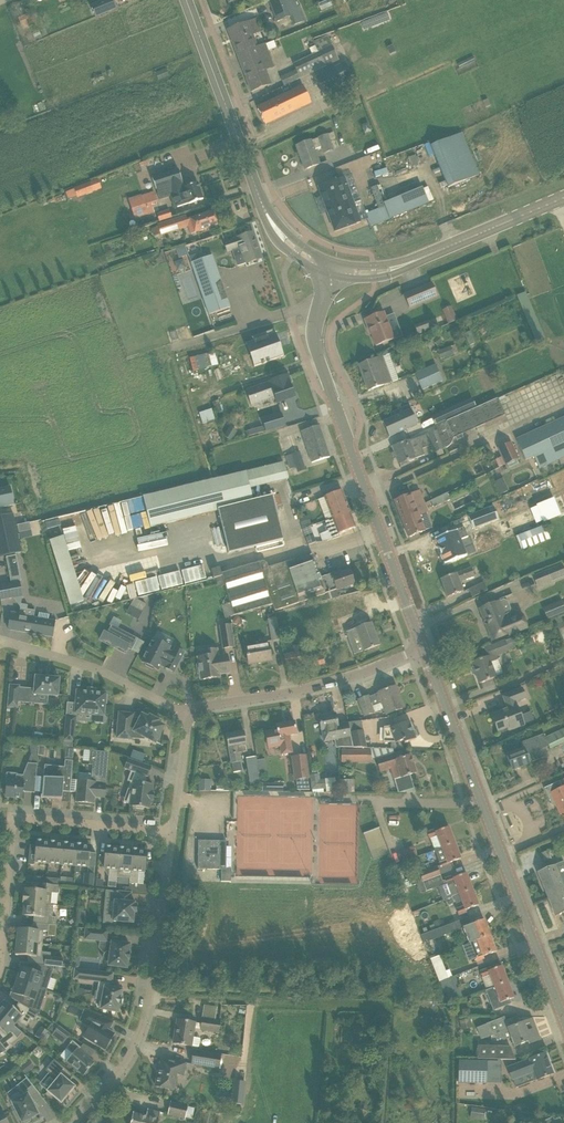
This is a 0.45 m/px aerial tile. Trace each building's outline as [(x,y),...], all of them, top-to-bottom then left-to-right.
[(96,18),(117,9),(113,0),(103,0),(90,5),(96,18)] [(293,25),(306,20),(300,6),(298,7),(295,0),(277,0),(269,3),(277,22),(290,17),(293,25)] [(227,30),(237,54),(256,46),(257,46),(253,35),(260,32),(255,19),(227,30)] [(318,52),(324,65),(338,58),(327,35),(314,42),(315,43),(319,52),(318,52)] [(256,46),(237,54),(251,92),(261,88),(271,84),(266,70),(274,67),(268,51),(266,44),(265,43),(257,46),(256,46)] [(385,49),(389,57),(397,53),(393,45),(385,49)] [(281,78),(284,85),(324,65),(318,52),(293,64),(296,70),(281,78)] [(457,64),(460,68),(476,61),(474,56),(457,64)] [(325,93),(354,77),(345,61),(316,78),(325,93)] [(166,69),(155,73),(158,80),(169,76),(166,69)] [(267,103),(257,108),(265,125),(275,120),(295,111),(311,103),(303,86),(287,94),(267,103)] [(431,145),(449,188),(480,175),(461,132),(431,145)] [(297,146),(305,169),(320,164),(314,150),(321,147),(324,154),(334,150),(328,134),(318,137),(318,138),(297,146)] [(393,170),(411,164),(407,152),(389,158),(393,170)] [(178,169),(152,177),(156,189),(172,184),(176,195),(171,197),(175,208),(203,199),(198,183),(184,187),(178,169)] [(334,232),(360,222),(344,177),(328,183),(326,181),(320,183),(320,186),(318,187),(334,232)] [(77,198),(94,192),(91,182),(74,189),(77,198)] [(365,214),(370,228),(429,203),(423,187),(383,203),(376,185),(370,188),(378,209),(365,214)] [(158,202),(154,191),(141,196),(143,202),(131,206),(134,216),(146,212),(144,207),(151,204),(158,202)] [(157,214),(159,220),(171,216),(169,210),(157,214)] [(158,224),(161,236),(188,227),(191,234),(217,225),(213,211),(187,220),(186,215),(158,224)] [(231,250),(237,267),(261,258),(253,233),(224,242),(227,252),(231,250)] [(188,255),(185,245),(175,249),(178,258),(188,255)] [(230,307),(212,255),(204,258),(202,252),(189,257),(209,315),(230,307)] [(404,295),(409,307),(437,295),(432,283),(404,295)] [(440,314),(445,325),(457,320),(451,306),(442,310),(444,313),(440,314)] [(383,312),(364,319),(368,330),(370,335),(371,334),(376,346),(402,336),(396,321),(388,324),(383,312)] [(418,333),(431,328),(429,321),(415,326),(418,333)] [(459,327),(447,332),(447,333),(449,336),(451,335),(452,337),(462,333),(459,327)] [(275,333),(246,344),(247,344),(251,355),(250,355),(250,356),(251,355),(255,366),(254,366),(254,367),(283,356),(283,355),(282,356),(278,346),(280,345),(279,345),(278,345),(274,334),(276,334),(275,333)] [(440,335),(434,341),(438,345),(444,340),(440,335)] [(451,346),(437,351),(441,360),(454,355),(454,354),(458,352),(455,345),(451,347),(451,346)] [(216,353),(190,356),(192,369),(218,366),(216,353)] [(359,365),(368,390),(398,379),(389,354),(359,365)] [(415,373),(422,389),(442,380),(436,364),(415,373)] [(246,390),(251,404),(274,395),(277,403),(292,398),(295,397),(294,394),(290,384),(292,382),(290,377),(288,377),(287,375),(246,390)] [(409,441),(393,447),(395,452),(396,456),(399,464),(409,460),(410,461),(414,460),(414,459),(416,458),(413,449),(421,446),(432,442),(435,451),(444,448),(446,447),(449,446),(451,444),(452,442),(453,440),(453,438),(455,437),(457,441),(463,438),(462,434),(504,415),(497,399),(494,400),(479,407),(435,426),(437,431),(417,438),(409,441)] [(472,399),(442,412),(446,420),(476,407),(472,399)] [(219,400),(213,402),(216,413),(222,412),(219,400)] [(392,417),(382,422),(382,423),(384,422),(390,436),(389,437),(389,438),(417,425),(417,424),(416,424),(415,422),(417,422),(409,405),(390,413),(392,417)] [(202,423),(215,419),(212,407),(199,411),(202,423)] [(281,414),(262,419),(266,431),(285,425),(281,414)] [(540,468),(563,457),(563,417),(515,439),(525,460),(534,456),(540,468)] [(301,431),(311,463),(329,457),(319,425),(301,431)] [(263,426),(247,431),(249,436),(264,432),(263,426)] [(229,427),(223,436),(231,441),(237,431),(229,427)] [(498,459),(502,466),(505,464),(505,465),(507,464),(517,459),(519,459),(511,441),(497,448),(502,457),(498,459)] [(285,457),(289,469),(296,467),(297,472),(306,470),(299,452),(285,457)] [(208,481),(143,497),(149,523),(150,528),(219,511),(229,553),(283,540),(273,496),(253,501),(250,489),(288,479),(284,462),(214,479),(208,481)] [(494,482),(500,495),(509,491),(503,478),(494,482)] [(15,504),(11,486),(0,489),(0,508),(15,504)] [(332,518),(333,521),(351,515),(341,490),(324,497),(332,518)] [(394,500),(400,517),(416,510),(415,507),(425,503),(419,490),(410,494),(394,500)] [(445,493),(432,500),(435,506),(449,499),(445,493)] [(537,506),(530,508),(536,523),(542,521),(543,522),(560,515),(553,498),(536,505),(537,506)] [(400,517),(408,537),(425,531),(419,515),(428,512),(425,503),(415,507),(416,510),(400,517)] [(493,506),(468,516),(473,528),(498,519),(493,506)] [(24,552),(15,513),(0,517),(0,557),(24,552)] [(77,515),(51,518),(52,531),(79,528),(77,515)] [(329,530),(332,539),(339,537),(338,534),(355,527),(351,515),(333,521),(332,518),(325,521),(327,526),(325,527),(326,531),(329,530)] [(300,518),(303,527),(311,525),(308,516),(300,518)] [(123,530),(125,535),(149,528),(147,522),(123,530)] [(544,525),(516,536),(521,550),(550,539),(544,525)] [(302,529),(308,545),(316,542),(310,526),(302,529)] [(464,527),(435,538),(445,563),(467,555),(461,539),(468,537),(464,527)] [(63,535),(49,539),(70,605),(84,601),(63,535)] [(0,585),(0,599),(0,601),(23,596),(20,582),(21,581),(16,555),(6,557),(11,583),(0,585)] [(220,567),(211,570),(217,588),(225,585),(234,616),(272,605),(275,612),(300,603),(301,606),(306,605),(305,601),(326,594),(320,577),(312,555),(262,572),(259,563),(222,574),(220,567)] [(538,589),(563,578),(563,568),(562,564),(533,575),(538,589)] [(440,579),(447,597),(463,591),(459,581),(475,576),(472,567),(440,579)] [(355,584),(350,570),(341,573),(340,570),(320,577),(326,594),(355,584)] [(102,589),(103,590),(108,581),(99,576),(84,600),(92,605),(102,589)] [(468,589),(472,597),(487,590),(483,582),(468,589)] [(479,609),(492,640),(511,632),(512,633),(526,627),(522,616),(511,621),(508,613),(509,612),(510,609),(507,601),(504,600),(499,602),(499,601),(479,609)] [(547,618),(563,611),(563,609),(562,602),(544,609),(547,618)] [(8,629),(52,637),(55,621),(48,619),(49,614),(39,613),(38,618),(34,617),(35,610),(21,608),(20,613),(11,612),(8,629)] [(133,616),(139,619),(143,612),(137,609),(133,616)] [(269,619),(272,641),(279,640),(276,618),(269,619)] [(345,632),(354,655),(379,645),(371,622),(345,632)] [(219,626),(222,649),(235,647),(231,624),(219,626)] [(107,633),(104,631),(99,640),(125,653),(129,646),(132,647),(136,639),(111,626),(107,633)] [(471,662),(479,684),(497,677),(496,676),(502,673),(496,656),(510,651),(509,650),(518,646),(514,637),(484,648),(488,656),(471,662)] [(154,639),(143,661),(146,663),(145,666),(153,670),(154,668),(158,669),(160,664),(174,671),(183,654),(174,649),(175,648),(174,648),(172,652),(169,650),(171,647),(169,647),(154,639)] [(245,648),(249,664),(271,660),(268,644),(245,648)] [(200,674),(201,679),(219,676),(218,673),(230,671),(228,655),(217,656),(216,649),(206,651),(206,657),(198,658),(198,664),(195,665),(197,675),(200,674)] [(283,655),(285,666),(301,663),(299,652),(283,655)] [(312,659),(314,666),(324,663),(323,657),(312,659)] [(27,697),(37,698),(37,695),(58,697),(59,679),(51,678),(44,677),(35,677),(34,690),(28,689),(27,697)] [(7,707),(17,708),(19,686),(9,685),(7,707)] [(358,700),(364,716),(384,709),(386,715),(403,708),(395,686),(358,700)] [(491,715),(497,732),(507,728),(509,731),(519,727),(524,725),(515,702),(525,698),(521,688),(513,692),(502,696),(507,709),(491,715)] [(95,723),(103,723),(105,721),(106,718),(104,716),(105,704),(107,704),(108,696),(106,695),(106,694),(77,691),(75,713),(94,715),(93,720),(95,723)] [(161,745),(162,746),(164,731),(163,731),(163,732),(161,731),(164,727),(157,723),(158,721),(149,717),(148,719),(142,715),(140,719),(133,719),(134,714),(119,713),(117,738),(131,740),(131,738),(143,739),(144,737),(155,743),(156,742),(161,745)] [(334,740),(336,748),(341,747),(353,748),(348,723),(337,725),(335,714),(319,717),(321,731),(322,731),(324,742),(334,740)] [(63,748),(73,749),(75,718),(66,717),(63,748)] [(353,748),(366,748),(361,721),(348,723),(353,748)] [(280,747),(281,754),(292,752),(289,736),(297,734),(294,722),(276,725),(277,730),(265,732),(269,749),(280,747)] [(383,728),(383,743),(390,743),(390,749),(393,749),(402,749),(399,742),(403,741),(404,744),(415,740),(414,738),(416,736),(414,731),(412,731),(408,722),(390,729),(389,727),(383,728)] [(544,737),(548,746),(550,749),(563,742),(563,728),(545,737),(544,737)] [(232,763),(234,772),(243,771),(239,753),(247,751),(246,744),(244,731),(225,735),(231,763),(232,763)] [(517,751),(506,755),(512,770),(522,766),(530,763),(526,754),(536,750),(542,748),(537,737),(532,739),(521,742),(524,749),(517,751)] [(397,767),(400,777),(416,773),(410,755),(403,758),(401,751),(394,754),(393,749),(390,749),(374,748),(372,748),(371,759),(378,759),(376,759),(380,772),(397,767)] [(77,780),(75,803),(79,803),(79,805),(87,806),(88,804),(94,804),(95,798),(105,799),(106,788),(109,752),(89,750),(88,764),(92,764),(91,782),(77,780)] [(341,750),(341,762),(371,762),(371,750),(341,750)] [(7,780),(5,797),(22,799),(23,792),(24,792),(34,793),(37,764),(38,755),(31,754),(28,764),(23,776),(18,775),(18,774),(7,773),(7,780)] [(297,790),(309,790),(308,779),(309,778),(306,755),(291,757),(294,780),(296,780),(297,790)] [(246,758),(251,789),(260,787),(257,766),(258,766),(256,757),(246,758)] [(136,809),(143,810),(144,808),(149,809),(153,785),(145,784),(146,777),(147,777),(151,767),(128,759),(124,770),(131,772),(127,781),(130,782),(127,793),(132,795),(130,806),(136,807),(136,809)] [(47,800),(48,800),(48,799),(58,800),(58,791),(70,792),(73,761),(64,761),(64,768),(61,768),(61,767),(55,767),(55,770),(45,769),(45,778),(44,777),(44,778),(45,778),(45,785),(41,785),(40,798),(47,799),(47,800)] [(310,775),(312,790),(326,789),(325,780),(320,780),(319,774),(310,775)] [(544,788),(549,800),(550,800),(551,799),(552,802),(554,803),(554,806),(557,806),(560,814),(563,812),(563,813),(563,779),(563,780),(560,781),(544,788)] [(199,780),(199,791),(211,791),(211,780),(199,780)] [(283,791),(283,783),(262,782),(262,791),(283,791)] [(373,858),(389,853),(380,826),(364,832),(373,858)] [(427,832),(434,851),(455,843),(448,827),(436,832),(435,829),(427,832)] [(220,882),(230,882),(230,870),(225,869),(226,842),(220,842),(198,841),(197,869),(218,870),(220,870),(220,882)] [(28,861),(48,863),(50,843),(37,842),(36,846),(30,845),(28,861)] [(48,863),(61,864),(63,844),(50,843),(48,863)] [(438,863),(441,869),(449,866),(448,864),(461,859),(455,843),(434,851),(435,851),(440,863),(438,863)] [(61,864),(75,866),(76,845),(63,844),(61,864)] [(75,866),(74,873),(80,873),(80,866),(88,867),(90,847),(76,845),(75,866)] [(400,853),(404,862),(405,862),(418,857),(414,847),(400,853)] [(102,859),(102,866),(104,866),(104,869),(109,869),(107,887),(116,887),(117,878),(119,849),(105,848),(105,851),(105,859),(102,859)] [(117,878),(130,879),(132,851),(119,849),(117,878)] [(146,852),(132,851),(130,879),(130,883),(143,884),(144,870),(147,870),(147,863),(145,863),(146,852)] [(538,872),(548,899),(563,892),(563,863),(563,861),(555,865),(538,872)] [(404,862),(395,866),(403,888),(409,886),(406,880),(404,881),(401,872),(408,869),(405,862),(404,862)] [(416,875),(419,883),(423,882),(440,875),(437,866),(419,872),(420,873),(416,875)] [(454,882),(459,894),(472,889),(466,873),(453,878),(452,876),(444,879),(446,885),(454,882)] [(423,882),(427,891),(444,884),(440,875),(423,882)] [(23,903),(24,903),(46,905),(50,905),(51,893),(58,894),(59,886),(38,884),(43,885),(42,891),(26,890),(25,894),(23,893),(23,903)] [(148,893),(149,886),(138,885),(137,892),(148,893)] [(456,910),(458,916),(466,912),(465,910),(478,905),(472,889),(459,894),(463,907),(456,910)] [(104,912),(103,923),(116,923),(116,922),(121,922),(133,923),(133,913),(136,913),(136,906),(134,906),(134,904),(130,903),(131,893),(120,892),(107,892),(106,892),(105,901),(106,901),(115,901),(114,913),(104,912)] [(563,916),(563,892),(548,899),(556,916),(563,913),(563,916)] [(48,925),(49,917),(45,917),(46,905),(24,903),(23,916),(34,917),(33,924),(48,925)] [(77,923),(84,924),(85,911),(77,911),(77,923)] [(314,914),(314,935),(324,935),(324,914),(314,914)] [(324,914),(324,935),(333,936),(333,914),(324,914)] [(333,914),(333,936),(342,936),(343,915),(333,914)] [(343,915),(342,936),(351,936),(352,915),(343,915)] [(352,915),(351,936),(361,936),(362,915),(352,915)] [(439,919),(433,922),(436,929),(442,927),(439,919)] [(470,922),(462,925),(463,928),(464,931),(469,943),(476,941),(490,936),(484,920),(473,924),(471,925),(470,922)] [(432,931),(435,939),(457,930),(454,922),(448,925),(442,927),(432,931)] [(257,924),(256,946),(267,946),(268,925),(257,924)] [(47,936),(55,936),(56,926),(48,925),(47,936)] [(268,925),(267,946),(277,946),(277,925),(268,925)] [(277,925),(277,946),(286,946),(286,925),(277,925)] [(286,925),(286,946),(295,947),(296,925),(286,925)] [(296,925),(295,947),(306,947),(307,926),(296,925)] [(16,942),(42,944),(43,931),(18,929),(16,942)] [(85,940),(107,942),(108,931),(86,929),(85,940)] [(469,943),(476,962),(484,959),(483,956),(496,951),(490,936),(476,941),(469,943)] [(15,955),(41,958),(42,944),(16,942),(15,955)] [(109,966),(126,968),(128,960),(129,953),(128,953),(130,945),(112,942),(110,952),(108,952),(107,953),(105,954),(104,955),(103,959),(104,961),(105,962),(107,963),(109,963),(109,966)] [(430,959),(440,981),(452,977),(449,970),(446,971),(440,955),(430,959)] [(54,966),(62,967),(63,959),(45,956),(44,965),(54,966)] [(15,980),(46,990),(54,966),(44,965),(34,964),(32,972),(22,968),(19,975),(17,974),(15,980)] [(485,990),(485,991),(508,982),(501,966),(488,971),(488,969),(480,972),(487,990),(485,990)] [(91,971),(90,981),(99,982),(96,999),(102,1000),(100,1010),(118,1013),(119,1005),(121,1005),(121,1006),(122,1006),(123,998),(122,998),(121,998),(122,990),(109,988),(109,983),(112,984),(113,974),(91,971)] [(446,993),(449,1002),(463,998),(455,976),(452,977),(440,981),(444,994),(446,993)] [(37,1013),(38,1014),(46,990),(15,980),(13,987),(15,987),(13,994),(24,997),(21,1004),(37,1013)] [(485,991),(493,1010),(510,1003),(509,1000),(514,998),(508,982),(485,991)] [(14,1026),(19,1019),(27,1024),(30,1018),(33,1020),(37,1013),(21,1004),(19,1002),(15,1010),(6,1003),(3,1003),(1,1005),(0,1004),(0,1014),(14,1026)] [(202,1016),(215,1018),(217,1006),(204,1004),(202,1016)] [(70,1005),(67,1013),(75,1015),(78,1008),(70,1005)] [(81,1019),(79,1023),(90,1027),(84,1037),(105,1050),(106,1047),(107,1048),(111,1041),(110,1040),(114,1034),(108,1031),(113,1022),(85,1010),(81,1019)] [(326,1013),(326,1036),(338,1036),(339,1014),(326,1013)] [(5,1050),(12,1046),(9,1043),(16,1038),(10,1031),(14,1026),(0,1014),(0,1044),(5,1050)] [(351,1014),(350,1036),(362,1037),(363,1014),(351,1014)] [(363,1014),(362,1037),(374,1037),(375,1015),(363,1014)] [(511,1037),(514,1046),(528,1041),(529,1044),(540,1039),(532,1019),(520,1024),(517,1017),(505,1022),(504,1018),(487,1024),(491,1036),(494,1034),(497,1041),(503,1038),(504,1040),(511,1037)] [(201,1030),(218,1033),(220,1021),(203,1018),(201,1030)] [(459,1022),(461,1030),(472,1027),(470,1019),(459,1022)] [(191,1046),(198,1048),(200,1038),(192,1037),(195,1023),(177,1020),(173,1044),(191,1047),(191,1046)] [(53,1033),(65,1042),(70,1035),(59,1026),(53,1033)] [(66,1062),(83,1077),(84,1075),(86,1075),(89,1072),(88,1070),(94,1063),(78,1050),(80,1048),(72,1041),(66,1048),(73,1054),(66,1062)] [(477,1059),(515,1060),(510,1047),(478,1046),(477,1059)] [(191,1065),(218,1069),(220,1055),(194,1051),(191,1065)] [(507,1068),(512,1081),(534,1072),(537,1080),(553,1074),(545,1053),(507,1068)] [(27,1059),(19,1066),(25,1074),(34,1068),(27,1059)] [(47,1091),(61,1103),(74,1087),(67,1081),(72,1075),(54,1060),(46,1070),(57,1080),(47,1091)] [(155,1086),(173,1090),(176,1074),(183,1076),(185,1063),(172,1060),(172,1062),(161,1060),(155,1086)] [(487,1061),(459,1060),(458,1083),(487,1084),(487,1061)] [(12,1101),(22,1122),(23,1122),(24,1122),(27,1122),(31,1121),(30,1118),(38,1115),(30,1098),(37,1092),(38,1092),(27,1078),(17,1086),(22,1097),(12,1101)] [(243,1104),(245,1082),(234,1081),(232,1094),(231,1103),(243,1104)] [(324,1084),(324,1104),(334,1104),(334,1084),(324,1084)] [(334,1084),(334,1104),(343,1104),(343,1084),(334,1084)] [(343,1084),(343,1104),(352,1105),(353,1085),(343,1084)] [(353,1085),(352,1105),(361,1105),(362,1085),(353,1085)] [(362,1085),(361,1105),(371,1105),(371,1085),(362,1085)] [(371,1085),(371,1105),(381,1105),(381,1085),(371,1085)] [(167,1115),(185,1119),(188,1106),(181,1104),(170,1102),(167,1115)] [(470,1119),(484,1121),(485,1110),(472,1107),(470,1119)] [(160,1113),(147,1110),(146,1116),(133,1113),(131,1122),(158,1122),(160,1113)] [(415,1122),(438,1122),(439,1112),(416,1110),(415,1122)]
